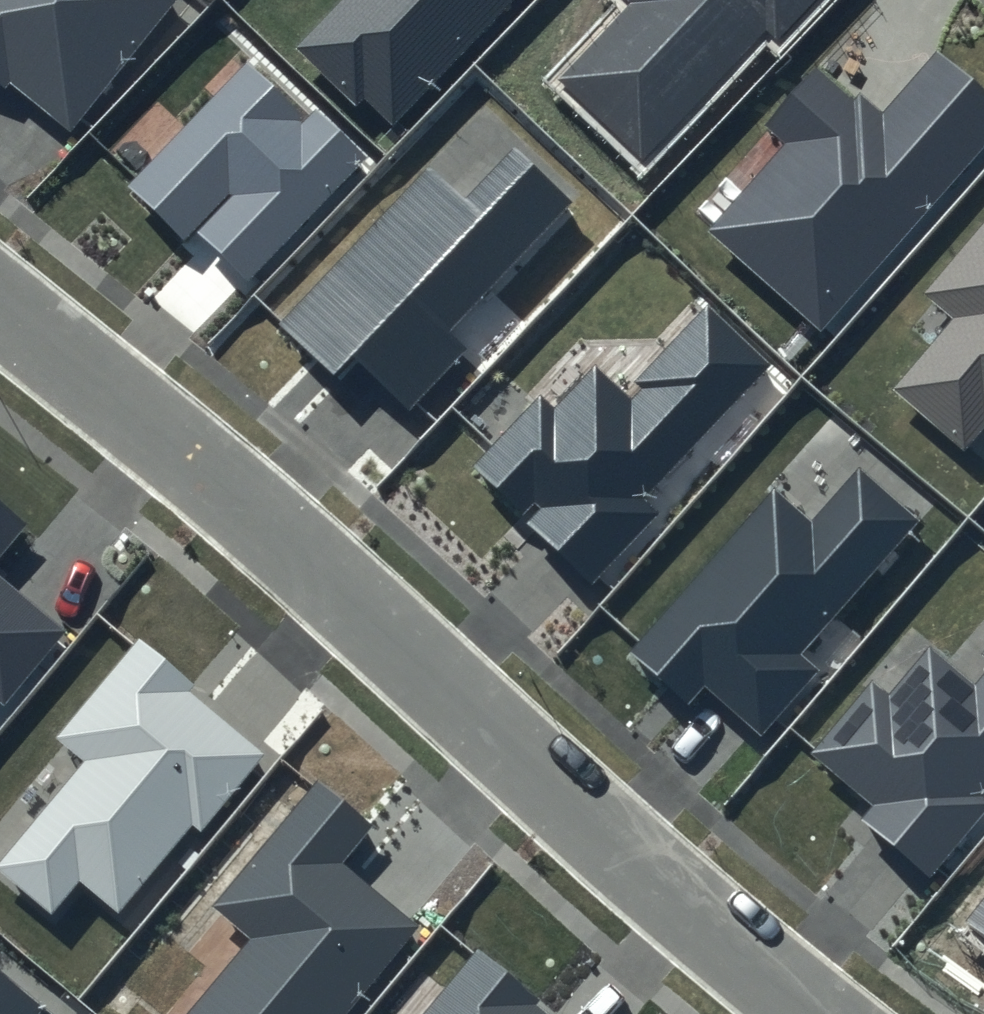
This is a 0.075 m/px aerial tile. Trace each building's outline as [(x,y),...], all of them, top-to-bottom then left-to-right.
[(68,137),(177,0),(0,0),(0,83),(68,137)] [(292,48),(354,107),(363,98),(392,125),(510,0),(338,0),(292,48)] [(629,2),(556,78),(644,162),(768,32),(778,41),(817,0),(627,0),(629,2)] [(935,53),(882,113),(861,95),(856,102),(815,67),(763,127),(783,144),(706,232),(821,332),(983,145),(983,95),(935,53)] [(368,154),(317,106),(306,117),(248,63),(131,187),(185,238),(195,228),(250,279),(368,154)] [(570,201),(513,147),(464,199),(426,164),(274,324),(339,385),(359,364),(408,410),(464,351),(445,333),(570,201)] [(920,293),(951,319),(891,389),(963,450),(983,426),(983,217),(920,293)] [(767,365),(705,309),(637,383),(643,388),(632,400),(595,365),(556,407),(541,393),(473,466),(523,513),(534,502),(541,508),(528,522),(594,584),(657,516),(641,501),(767,365)] [(921,520),(857,464),(809,518),(775,488),(629,653),(686,702),(703,683),(761,734),(816,671),(799,657),(921,520)] [(0,504),(0,552),(24,523),(0,504)] [(61,629),(0,580),(0,704),(61,629)] [(136,639),(53,740),(81,763),(0,861),(0,875),(53,918),(81,884),(117,915),(192,824),(200,830),(263,754),(184,690),(190,683),(136,639)] [(975,689),(926,650),(890,694),(869,677),(807,753),(873,806),(861,821),(932,879),(983,815),(983,679),(975,689)] [(315,778),(212,905),(250,936),(187,1013),(347,1013),(420,924),(342,862),(372,824),(315,778)] [(966,922),(983,937),(983,900),(966,922)] [(475,950),(422,1013),(553,1013),(475,950)] [(0,969),(0,1013),(55,1013),(0,969)]
